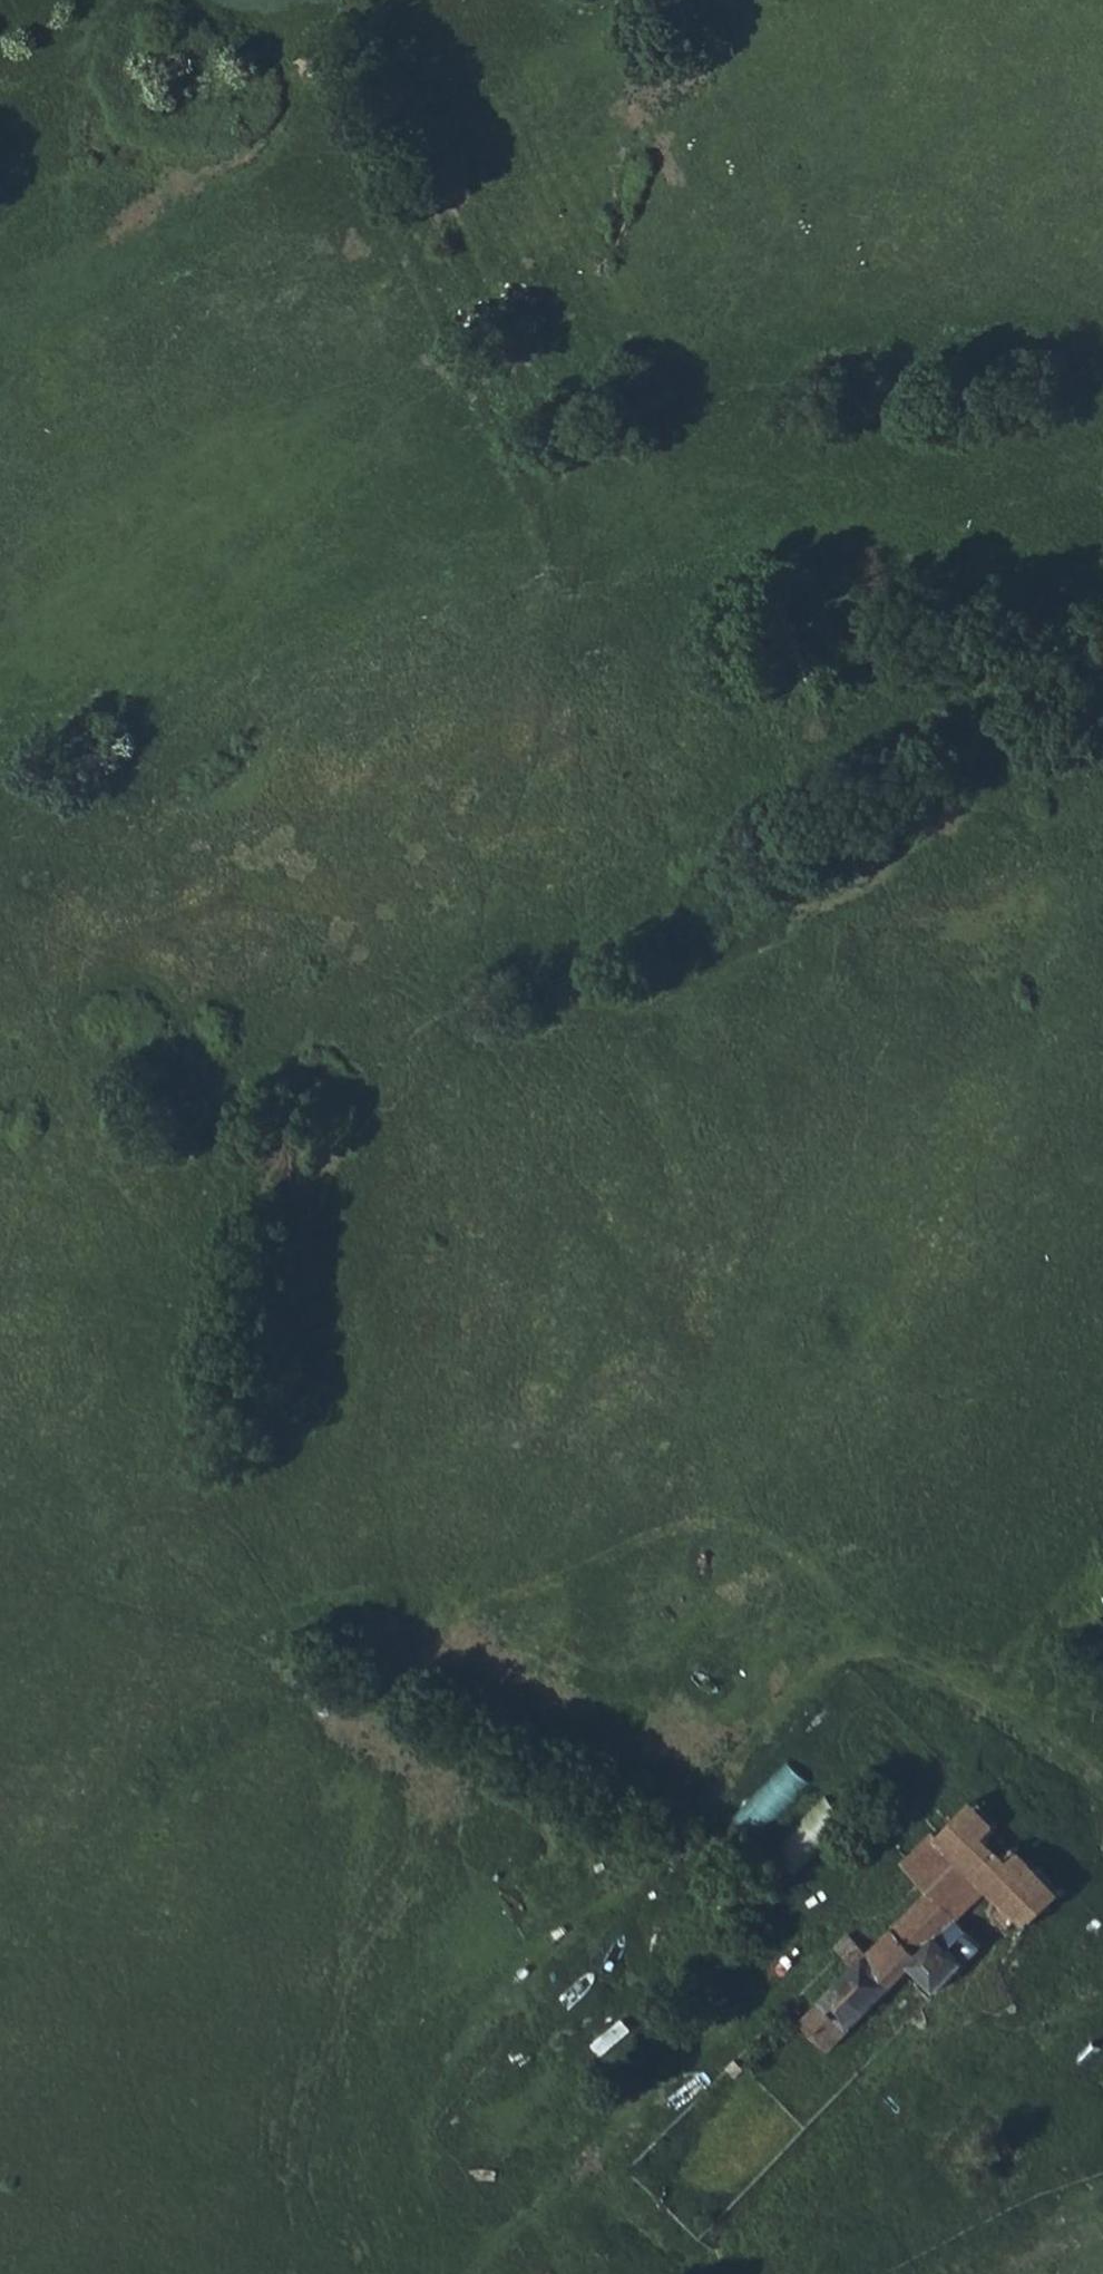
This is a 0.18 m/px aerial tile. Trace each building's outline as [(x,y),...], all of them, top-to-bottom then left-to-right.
[(768,1837),(818,1781),(794,1760),(745,1816),(768,1837)] [(899,1862),(922,1887),(957,1921),(991,1885),(1026,1848),(972,1794),(899,1862)] [(803,1872),(857,1817),(835,1795),(781,1850),(803,1872)] [(1067,1888),(1026,1848),(991,1885),(1010,1902),(998,1914),(1009,1924),(1020,1913),(1031,1922),(1067,1888)] [(933,1989),(980,1946),(957,1921),(922,1887),(868,1943),(902,1978),(912,1969),(933,1989)] [(849,1960),(852,1957),(868,1943),(857,1932),(846,1926),(830,1942),(849,1960)] [(886,1993),(902,1978),(868,1943),(852,1957),(886,1993)] [(833,2049),(886,1993),(852,1957),(849,1960),(799,2015),(833,2049)] [(907,2015),(924,2000),(902,1978),(886,1993),(907,2015)] [(602,2039),(608,2049),(640,2029),(633,2019),(602,2039)]
